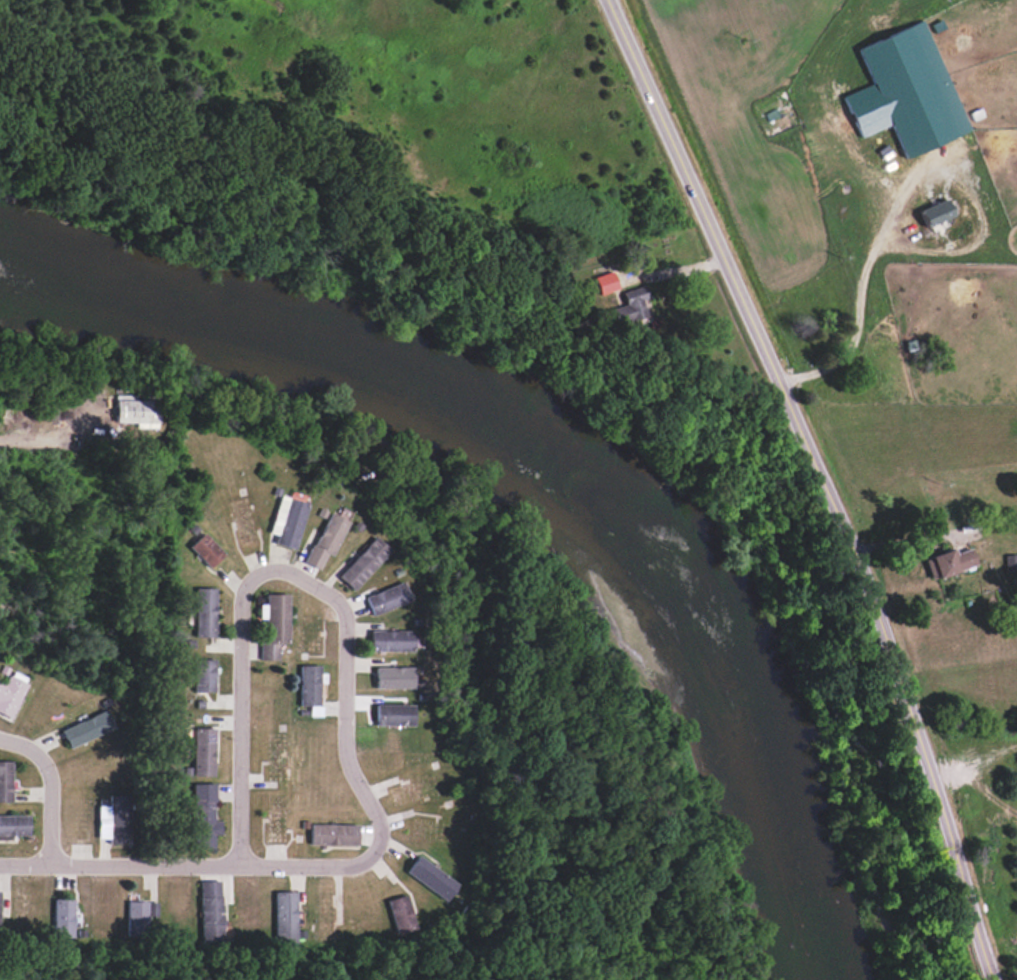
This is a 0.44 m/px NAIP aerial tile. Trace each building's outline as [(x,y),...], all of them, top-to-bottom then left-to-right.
[(842,95),(858,137),(891,125),(903,157),(967,133),(925,21),(856,46),(870,84),(842,95)] [(923,226),(951,218),(945,200),(917,208),(923,226)] [(616,288),(610,271),(591,277),(597,295),(616,288)] [(620,292),(623,304),(608,309),(614,327),(646,318),(642,303),(647,302),(643,285),(620,292)] [(156,428),(157,397),(115,397),(114,422),(135,422),(135,428),(156,428)] [(267,533),(274,535),(272,544),(293,550),(305,503),(277,495),(267,533)] [(303,563),(317,569),(324,553),(330,556),(346,521),(326,512),(303,563)] [(207,568),(222,554),(202,533),(187,547),(207,568)] [(351,590),(388,550),(373,536),(336,576),(351,590)] [(930,556),(938,578),(976,564),(969,548),(954,553),(952,548),(930,556)] [(1016,572),(1016,554),(1004,554),(1004,572),(1016,572)] [(370,615),(408,601),(401,582),(363,596),(370,615)] [(214,588),(194,588),(192,636),(213,637),(214,588)] [(287,594),(263,594),(263,604),(258,604),(258,619),(261,619),(260,659),(277,660),(277,644),(286,644),(287,594)] [(368,651),(420,650),(420,630),(368,630),(368,651)] [(213,691),(213,659),(193,659),(192,691),(213,691)] [(318,706),(318,665),(298,665),(298,706),(318,706)] [(374,667),(374,689),(413,688),(413,666),(374,667)] [(27,678),(10,671),(4,684),(0,683),(0,715),(9,719),(27,678)] [(412,726),(412,704),(375,704),(374,725),(412,726)] [(60,730),(68,748),(114,728),(105,709),(60,730)] [(213,776),(214,728),(193,728),(192,776),(213,776)] [(0,761),(0,802),(11,802),(12,761),(0,761)] [(214,821),(214,783),(192,783),(192,848),(213,848),(213,834),(220,834),(220,821),(214,821)] [(97,806),(97,838),(108,838),(108,844),(130,844),(130,795),(108,795),(108,806),(97,806)] [(0,815),(0,836),(28,836),(28,815),(0,815)] [(357,824),(309,824),(308,844),(356,845),(357,824)] [(404,873),(446,901),(457,884),(416,855),(404,873)] [(221,880),(199,881),(201,942),(222,941),(221,880)] [(274,892),(274,942),(295,942),(294,891),(274,892)] [(396,933),(414,927),(404,894),(385,900),(396,933)] [(74,899),(54,898),(52,937),(72,938),(74,899)] [(127,933),(148,933),(148,917),(155,917),(155,902),(127,901),(127,933)]
